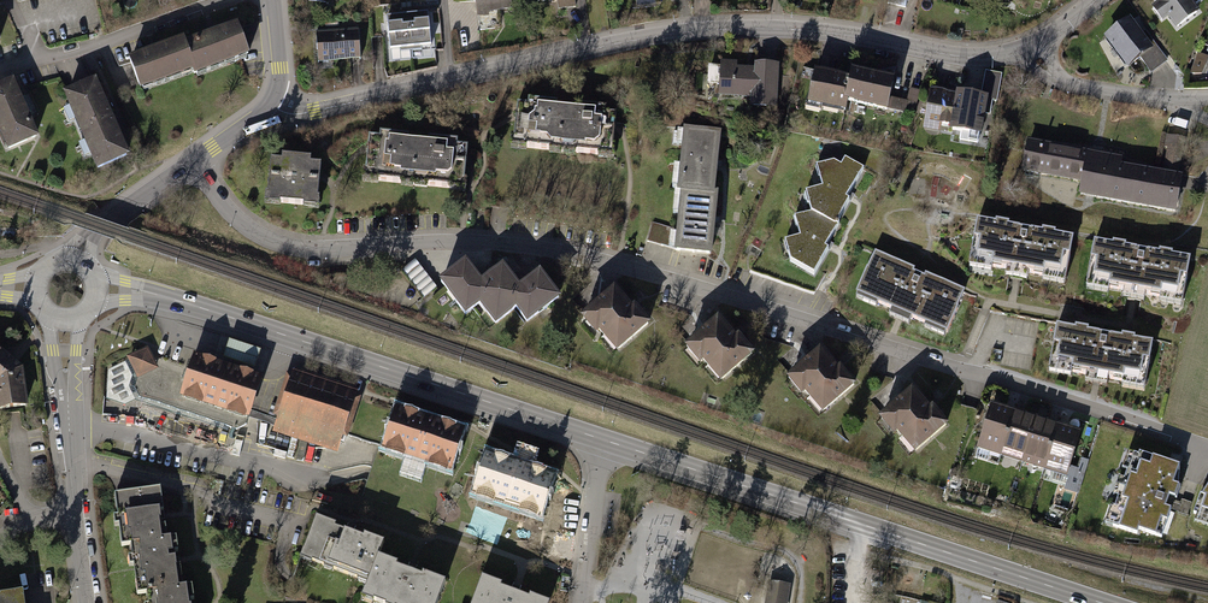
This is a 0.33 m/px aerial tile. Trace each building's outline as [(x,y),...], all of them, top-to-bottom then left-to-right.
[(481,29),(497,27),(494,9),(512,7),(511,0),(477,0),(481,29)] [(1176,28),(1197,12),(1192,6),(1200,0),(1155,0),(1176,28)] [(407,15),(411,46),(431,44),(427,13),(407,15)] [(387,17),(391,48),(411,46),(407,15),(387,17)] [(1129,20),(1106,37),(1129,68),(1142,59),(1152,72),(1167,61),(1156,46),(1151,50),(1129,20)] [(236,22),(128,57),(136,86),(244,55),(236,22)] [(358,26),(312,28),(313,62),(360,60),(358,26)] [(1207,58),(1198,54),(1191,74),(1201,74),(1207,58)] [(755,69),(709,67),(709,82),(720,83),(719,95),(751,96),(751,106),(775,107),(778,66),(756,64),(755,69)] [(852,71),(851,79),(846,101),(904,113),(905,110),(915,112),(919,91),(910,89),(907,101),(890,98),(894,80),(852,71)] [(815,72),(807,107),(820,110),(821,104),(844,109),(846,101),(851,79),(815,72)] [(94,81),(66,94),(98,167),(126,155),(94,81)] [(0,88),(0,129),(8,149),(35,137),(15,89),(12,83),(0,88)] [(952,126),(957,98),(946,96),(946,92),(931,90),(926,121),(952,126)] [(993,100),(958,94),(957,98),(952,126),(952,130),(980,135),(983,114),(990,115),(993,100)] [(540,104),(526,103),(522,150),(603,156),(607,108),(584,107),(540,104)] [(722,131),(679,127),(668,242),(711,247),(713,219),(718,168),(722,131)] [(1184,138),(1167,136),(1165,147),(1182,150),(1184,138)] [(396,141),(368,138),(364,179),(462,188),(466,147),(440,145),(396,141)] [(1122,157),(1029,140),(1024,171),(1084,182),(1082,193),(1176,210),(1182,176),(1120,165),(1122,157)] [(847,200),(848,197),(860,177),(864,169),(845,158),(841,166),(833,162),(817,166),(823,188),(809,192),(806,193),(812,213),(795,217),(800,237),(785,242),(790,260),(815,274),(828,251),(825,248),(827,245),(839,224),(837,223),(850,201),(847,200)] [(313,207),(316,162),(265,159),(262,205),(313,207)] [(1070,288),(1079,242),(982,224),(973,270),(1070,288)] [(1179,307),(1188,260),(1091,242),(1082,289),(1179,307)] [(876,257),(857,300),(947,339),(966,296),(876,257)] [(459,260),(440,277),(469,311),(479,302),(493,319),(513,302),(524,316),(553,293),(535,272),(517,287),(499,265),(478,283),(459,260)] [(420,263),(408,270),(424,295),(436,288),(420,263)] [(613,285),(579,313),(598,336),(602,332),(617,350),(651,322),(635,304),(631,307),(613,285)] [(717,325),(684,353),(702,375),(706,371),(721,389),(755,362),(739,343),(735,347),(717,325)] [(1058,330),(1050,369),(1141,386),(1149,347),(1058,330)] [(230,341),(224,358),(254,368),(260,351),(230,341)] [(26,405),(21,370),(0,351),(0,409),(26,405)] [(148,352),(126,363),(136,384),(158,373),(151,358),(148,352)] [(821,352),(788,380),(806,402),(810,399),(825,417),(859,389),(843,371),(839,374),(821,352)] [(136,384),(126,363),(106,373),(105,402),(129,411),(143,404),(221,426),(242,432),(246,419),(180,399),(189,370),(151,358),(158,373),(136,384)] [(258,380),(192,360),(189,370),(180,399),(246,419),(258,380)] [(288,368),(271,422),(335,443),(353,389),(288,368)] [(913,393),(880,421),(898,443),(902,440),(914,454),(948,426),(935,411),(931,415),(913,393)] [(129,411),(105,402),(103,418),(141,422),(142,414),(220,433),(221,426),(143,404),(129,411)] [(993,404),(978,449),(1066,478),(1080,432),(1067,428),(1048,422),(1021,413),(1004,407),(993,404)] [(456,428),(389,408),(377,447),(443,467),(456,428)] [(1126,453),(1106,530),(1164,545),(1184,468),(1126,453)] [(550,474),(484,454),(472,494),(538,514),(550,474)] [(1207,476),(1193,515),(1207,520),(1207,477),(1207,476)] [(114,496),(114,520),(125,519),(125,544),(133,544),(133,570),(145,569),(145,597),(154,597),(154,602),(191,602),(191,599),(176,600),(176,571),(166,571),(166,560),(166,542),(155,542),(155,517),(155,496),(114,496)] [(319,522),(304,560),(374,586),(368,602),(445,602),(451,588),(412,573),(386,564),(392,549),(351,534),(319,522)] [(767,581),(763,602),(787,602),(791,585),(767,581)] [(488,582),(481,602),(554,602),(519,592),(488,582)] [(0,595),(0,602),(25,602),(23,591),(0,595)]
